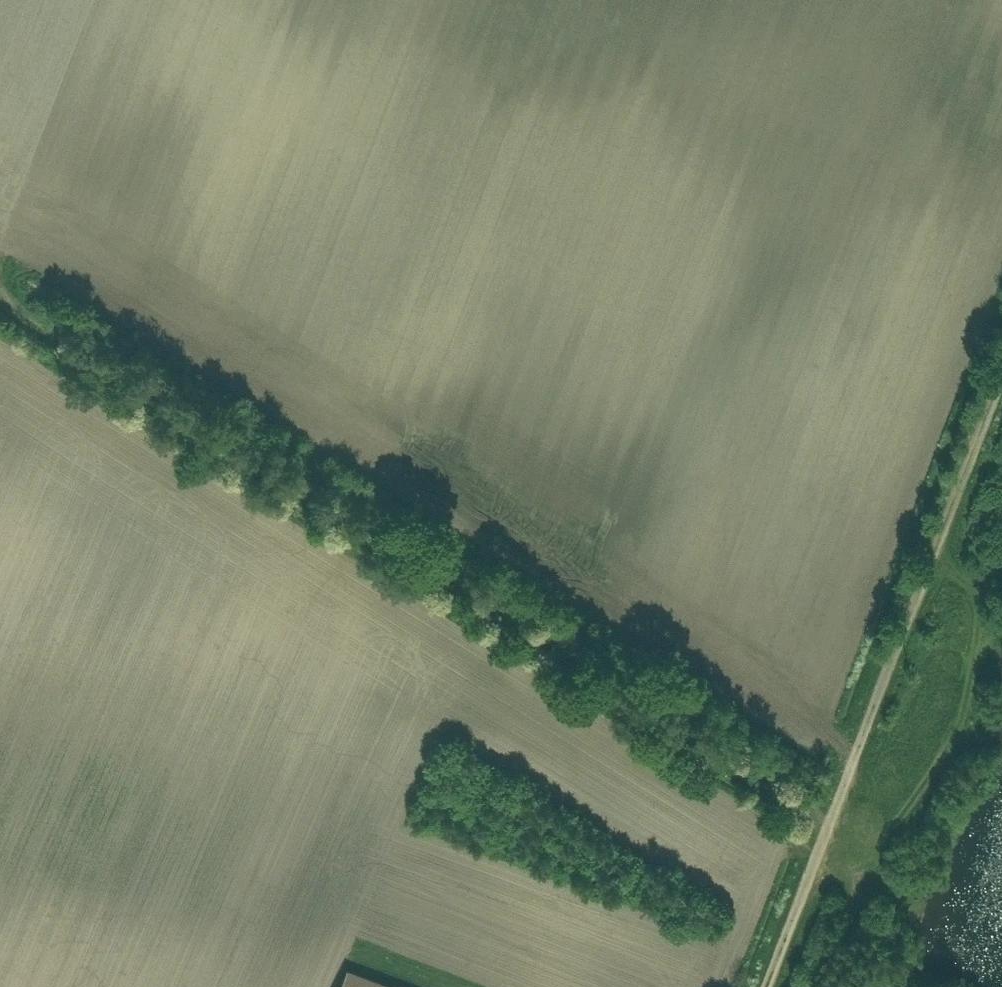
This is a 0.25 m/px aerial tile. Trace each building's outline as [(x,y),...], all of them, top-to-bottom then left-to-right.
[(347,967),(339,986),(402,986),(347,967)]
